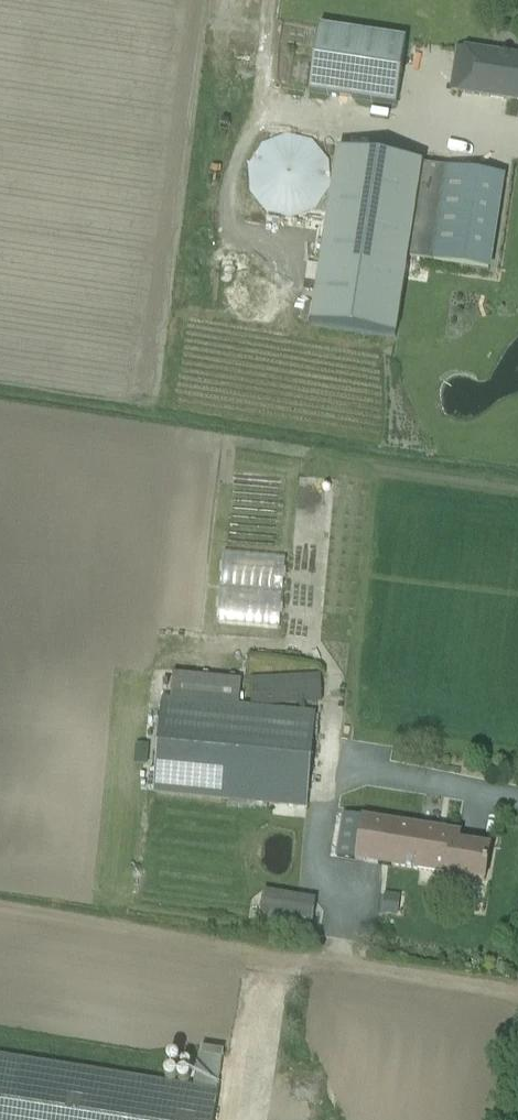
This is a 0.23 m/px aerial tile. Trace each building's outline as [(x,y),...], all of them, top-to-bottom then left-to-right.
[(477,10),(493,11),(494,0),(477,0),(476,10),(477,10)] [(400,41),(312,28),(303,94),(390,106),(400,41)] [(458,50),(452,92),(517,103),(517,59),(458,50)] [(271,137),(256,206),(317,219),(332,150),(271,137)] [(505,178),(424,166),(410,164),(401,163),(382,160),(340,154),(314,327),(397,340),(409,260),(491,272),(505,178)] [(250,680),(252,708),(163,700),(154,797),(308,812),(317,714),(260,709),(323,705),(321,675),(250,680)] [(338,860),(464,879),(485,883),(491,848),(460,843),(462,834),(345,815),(338,860)] [(383,914),(398,914),(398,899),(383,899),(383,914)] [(315,911),(262,902),(257,931),(310,940),(315,911)] [(188,1044),(175,1042),(170,1076),(193,1080),(197,1059),(188,1044)] [(219,1095),(217,1095),(223,1058),(224,1058),(224,1057),(201,1054),(201,1055),(200,1055),(200,1059),(194,1091),(0,1059),(0,1119),(215,1119),(219,1095)]
